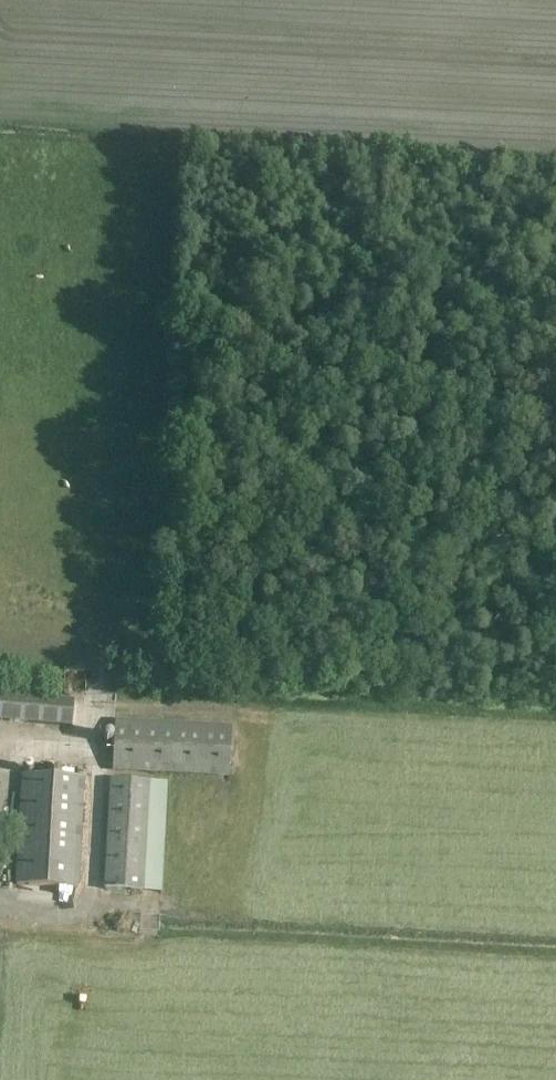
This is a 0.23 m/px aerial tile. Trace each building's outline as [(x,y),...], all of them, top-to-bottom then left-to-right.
[(74,703),(0,698),(0,722),(72,727),(74,703)] [(115,720),(112,771),(229,778),(231,726),(115,720)] [(79,888),(85,777),(21,774),(15,885),(79,888)] [(167,783),(110,780),(104,890),(161,893),(167,783)]
